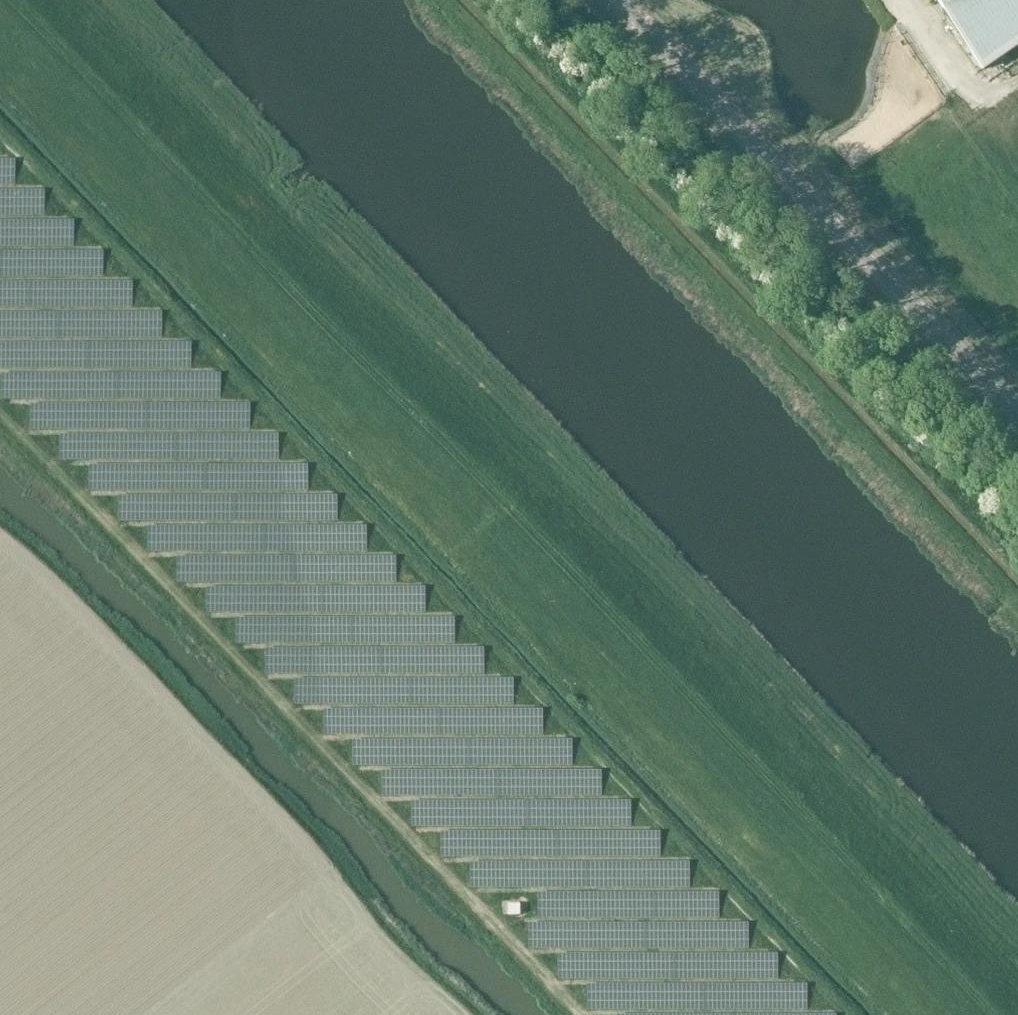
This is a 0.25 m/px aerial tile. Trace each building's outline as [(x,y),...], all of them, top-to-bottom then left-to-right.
[(982,70),(1017,46),(1017,0),(934,0),(982,70)]
